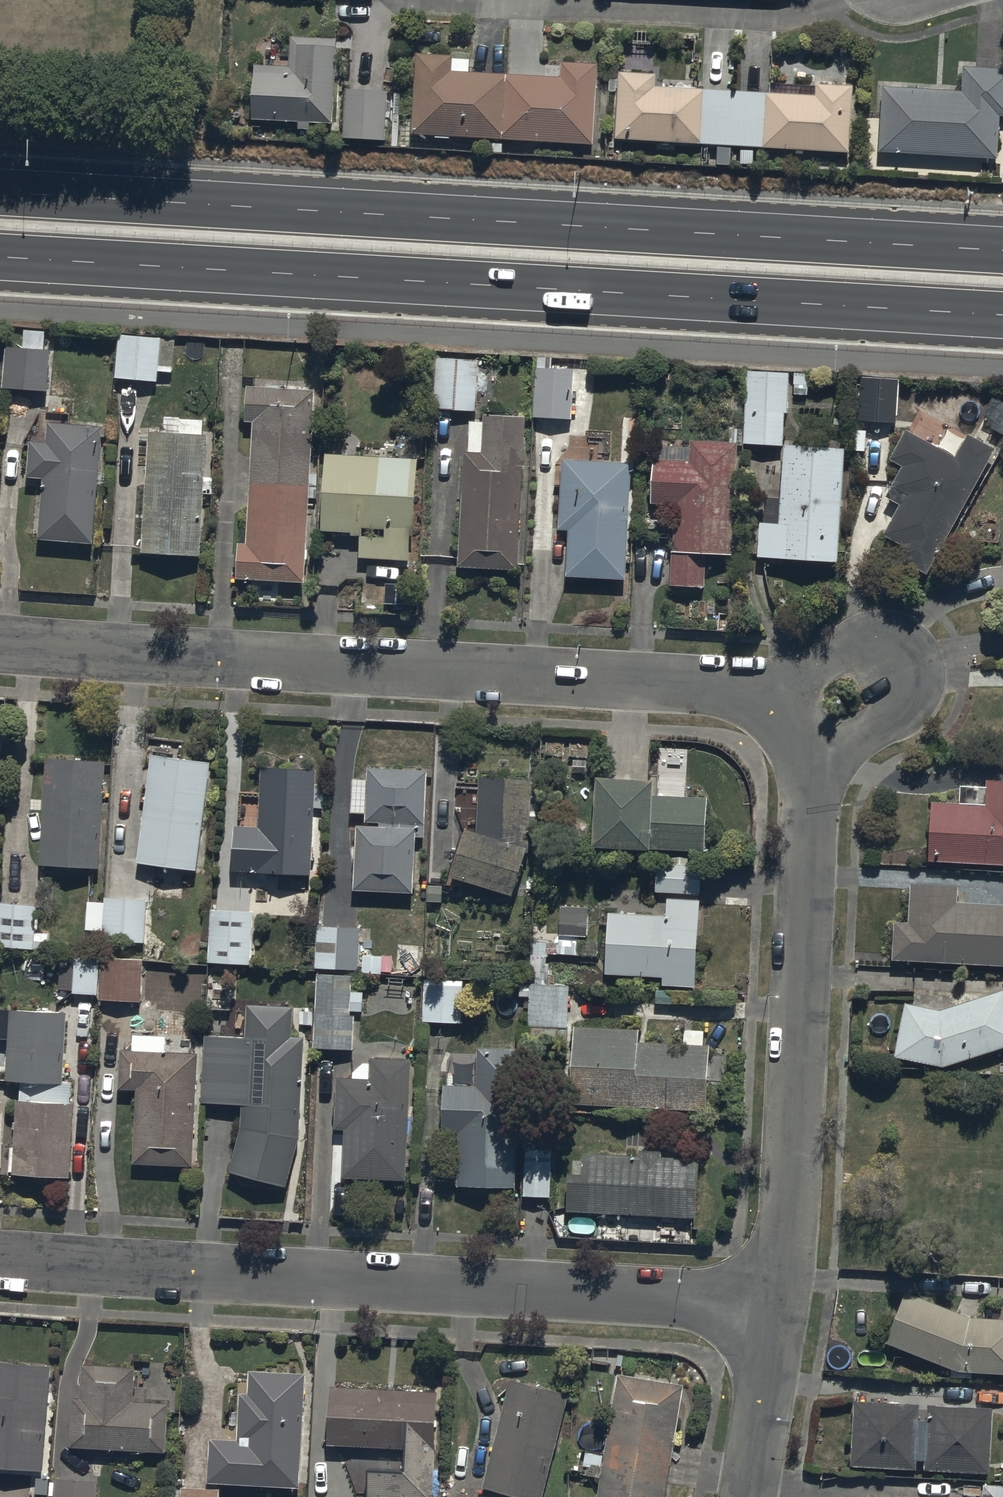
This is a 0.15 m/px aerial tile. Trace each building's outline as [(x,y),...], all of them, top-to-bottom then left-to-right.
[(249,67),(246,124),(328,128),(333,42),(289,40),(288,69),(249,67)] [(416,57),(411,137),(591,149),(596,69),(416,57)] [(877,158),(1002,164),(1002,72),(963,70),(962,92),(880,88),(877,158)] [(703,147),(705,91),(655,88),(656,77),(620,75),(616,143),(703,147)] [(705,91),(703,147),(717,148),(715,168),(732,169),(733,149),(849,155),(852,89),(816,87),(816,97),(705,91)] [(390,92),(345,89),(343,142),(387,144),(390,92)] [(119,338),(115,381),(158,385),(162,342),(119,338)] [(7,350),(3,390),(48,394),(52,354),(7,350)] [(434,412),(477,414),(480,364),(436,362),(434,412)] [(536,421),(574,423),(576,374),(539,373),(536,421)] [(746,447),(783,449),(787,378),(749,376),(746,447)] [(859,424),(898,426),(900,385),(861,383),(859,424)] [(316,395),(257,392),(248,391),(247,425),(255,426),(249,548),(241,548),(238,583),(247,584),(307,586),(316,395)] [(467,455),(461,573),(520,576),(526,458),(527,422),(486,420),(484,456),(467,455)] [(104,431),(50,426),(49,445),(32,444),(29,481),(46,482),(41,544),(95,549),(104,431)] [(884,540),(906,551),(900,563),(929,579),(997,454),(968,438),(956,460),(908,434),(892,464),(903,470),(887,501),(901,509),(884,540)] [(208,438),(150,435),(144,557),(203,560),(208,438)] [(690,445),(689,464),(655,462),(653,508),(675,509),(671,590),(696,591),(706,592),(707,559),(736,561),(741,448),(690,445)] [(786,452),(783,528),(761,527),(760,563),(781,564),(839,567),(844,455),(786,452)] [(419,463),(327,458),(324,535),(361,537),(360,561),(414,563),(415,539),(419,463)] [(569,581),(627,583),(632,467),(575,465),(564,464),(561,534),(571,535),(569,581)] [(154,759),(140,868),(198,876),(212,767),(154,759)] [(44,869),(102,872),(106,764),(48,762),(44,869)] [(925,850),(1002,853),(1002,770),(983,769),(982,793),(927,791),(925,850)] [(236,832),(235,877),(314,880),(315,835),(318,775),(262,773),(260,832),(236,832)] [(358,834),(356,896),(416,898),(418,856),(427,857),(428,830),(431,775),(369,773),(367,828),(383,829),(383,834),(358,834)] [(480,786),(477,841),(468,838),(454,885),(517,903),(531,857),(533,788),(480,786)] [(710,804),(660,802),(660,788),(600,786),(597,856),(658,858),(658,855),(708,857),(710,804)] [(706,870),(658,868),(657,897),(705,899),(706,870)] [(906,912),(890,912),(888,951),(1002,957),(1002,917),(1001,917),(1002,895),(954,893),(955,875),(908,873),(907,891),(906,912)] [(151,904),(106,902),(104,946),(149,948),(151,904)] [(608,980),(666,982),(665,991),(698,992),(702,904),(669,903),(668,920),(610,918),(608,980)] [(0,907),(0,951),(36,952),(38,908),(0,907)] [(590,911),(561,910),(560,940),(589,941),(590,911)] [(256,914),(210,913),(208,967),(254,969),(256,914)] [(361,933),(318,931),(316,972),(360,974),(361,933)] [(99,960),(74,959),(72,998),(98,999),(99,960)] [(146,964),(105,963),(104,1006),(144,1007),(146,964)] [(358,979),(319,977),(316,1055),(355,1056),(358,979)] [(424,1025),(465,1027),(466,981),(425,979),(424,1025)] [(941,1056),(1002,1036),(1002,989),(1000,981),(938,1001),(902,994),(892,1047),(941,1056)] [(570,989),(529,988),(527,1044),(568,1045),(570,989)] [(307,1042),(296,1041),(297,1011),(248,1010),(247,1040),(208,1038),(205,1108),(245,1110),(244,1132),(234,1179),(293,1191),(303,1145),(307,1042)] [(77,1086),(66,1085),(69,1013),(11,1011),(8,1086),(21,1087),(17,1181),(73,1183),(77,1086)] [(574,1113),(711,1118),(714,1050),(642,1048),(642,1033),(577,1031),(577,1045),(574,1113)] [(460,1192),(475,1192),(518,1194),(523,1054),(481,1052),(479,1090),(464,1090),(448,1089),(446,1135),(462,1136),(460,1192)] [(136,1169),(197,1172),(202,1059),(141,1056),(124,1056),(122,1094),(140,1095),(136,1169)] [(370,1064),(369,1083),(339,1082),(337,1133),(348,1134),(346,1184),(365,1185),(376,1185),(411,1186),(415,1065),(370,1064)] [(527,1202),(551,1203),(553,1148),(529,1147),(527,1202)] [(570,1158),(568,1216),(700,1221),(702,1162),(570,1158)] [(975,1313),(975,1312),(900,1281),(879,1333),(954,1363),(1002,1366),(1002,1313),(975,1313)] [(42,1477),(52,1366),(0,1361),(0,1474),(42,1477)] [(72,1451),(166,1455),(168,1405),(134,1404),(136,1370),(83,1368),(82,1402),(73,1401),(72,1451)] [(208,1487),(236,1488),(245,1488),(301,1490),(305,1374),(249,1373),(248,1394),(240,1394),(238,1442),(210,1440),(208,1487)] [(617,1375),(599,1496),(667,1496),(684,1385),(617,1375)] [(482,1489),(513,1496),(543,1496),(569,1397),(510,1381),(482,1489)] [(331,1389),(329,1449),(369,1450),(367,1496),(435,1496),(437,1452),(439,1393),(331,1389)] [(916,1396),(852,1393),(848,1459),(913,1462),(913,1450),(923,1451),(922,1462),(987,1465),(990,1400),(926,1397),(925,1412),(915,1412),(916,1396)] [(985,1487),(985,1496),(1002,1496),(1002,1488),(985,1487)] [(179,1489),(179,1496),(220,1496),(220,1490),(179,1489)]
